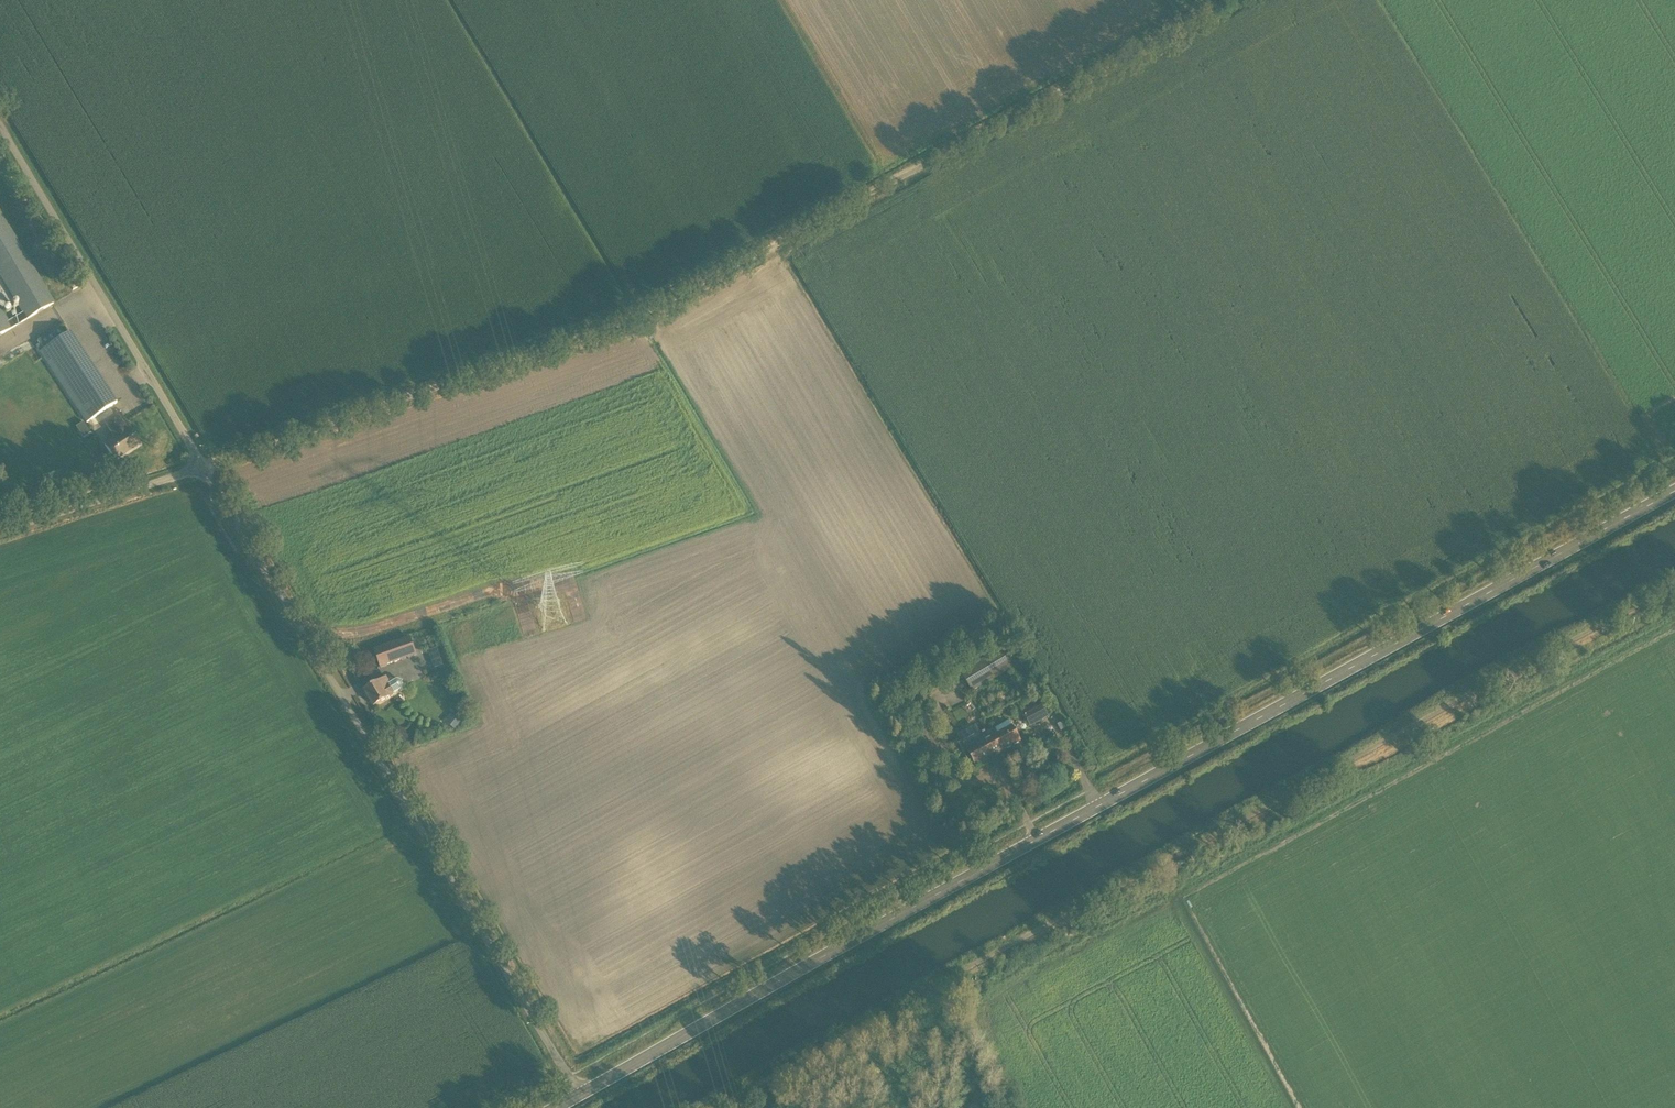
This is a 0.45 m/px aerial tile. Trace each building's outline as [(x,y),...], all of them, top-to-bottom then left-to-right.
[(15,302),(22,313),(9,321),(0,306),(0,335),(53,304),(0,214),(0,277),(15,302)] [(59,326),(50,332),(37,341),(43,350),(40,352),(87,423),(117,403),(70,332),(65,335),(59,326)] [(116,415),(104,422),(115,438),(104,445),(115,461),(114,459),(125,452),(126,454),(140,445),(129,429),(126,431),(116,415)] [(410,638),(374,651),(380,667),(416,655),(410,638)] [(1019,664),(1008,644),(969,667),(965,661),(958,665),(962,672),(961,673),(972,692),(1019,664)] [(440,657),(431,659),(434,668),(443,665),(440,657)] [(378,683),(378,682),(364,690),(374,707),(388,699),(387,698),(394,694),(402,689),(403,685),(401,681),(397,680),(390,684),(386,678),(378,683)] [(1048,716),(1042,705),(1024,715),(1030,726),(1048,716)] [(453,713),(446,722),(454,730),(462,720),(453,713)] [(997,734),(994,728),(989,731),(1001,752),(1021,742),(1012,726),(997,734)] [(989,731),(986,733),(985,730),(980,733),(961,742),(958,743),(969,763),(973,761),(975,766),(1001,752),(989,731)]
